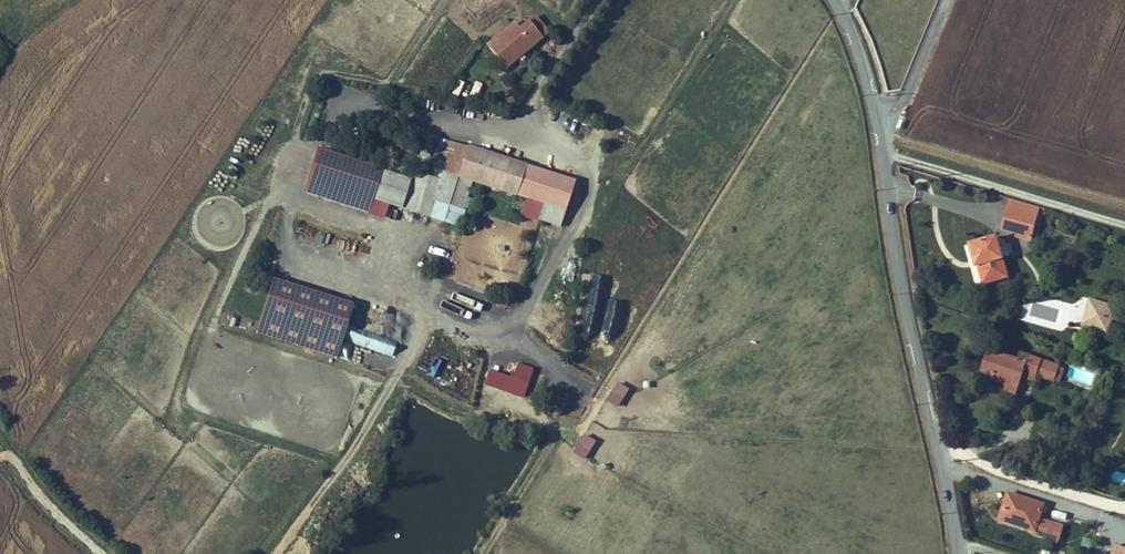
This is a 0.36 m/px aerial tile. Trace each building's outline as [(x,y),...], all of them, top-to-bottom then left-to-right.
[(513,57),(529,43),(531,46),(548,32),(534,16),(518,29),(513,23),(488,45),(506,67),(515,59),(513,57)] [(515,59),(531,46),(529,43),(513,57),(515,59)] [(451,95),(458,97),(463,81),(456,79),(451,95)] [(410,179),(410,185),(402,208),(423,215),(429,217),(430,216),(435,200),(463,210),(464,207),(466,202),(467,198),(472,184),(499,192),(509,160),(448,140),(439,138),(430,167),(435,169),(433,176),(425,174),(414,170),(412,174),(401,171),(399,176),(410,179)] [(381,176),(383,171),(383,169),(319,149),(304,193),(370,215),(374,201),(381,176)] [(577,182),(509,160),(499,192),(526,201),(566,213),(577,182)] [(410,179),(399,176),(383,171),(381,176),(410,185),(410,179)] [(402,208),(410,185),(381,176),(374,201),(389,205),(402,208)] [(460,226),(464,210),(463,210),(435,200),(430,216),(460,226)] [(1037,217),(1040,208),(1010,200),(1007,209),(1037,217)] [(374,201),(370,215),(384,219),(389,205),(374,201)] [(566,213),(526,201),(521,218),(538,223),(539,221),(561,228),(566,213)] [(517,215),(523,207),(517,202),(511,210),(517,215)] [(1032,236),(1037,217),(1007,209),(1002,228),(1017,232),(1032,236)] [(1002,258),(996,237),(969,244),(974,262),(977,261),(978,265),(983,284),(1007,277),(1002,258)] [(1009,256),(1005,241),(996,237),(1002,258),(1009,256)] [(556,287),(561,270),(555,268),(550,285),(556,287)] [(354,305),(274,280),(257,334),(337,359),(354,305)] [(1096,327),(1102,305),(1090,302),(1084,324),(1096,327)] [(1106,330),(1113,308),(1102,305),(1096,327),(1106,330)] [(554,311),(551,316),(564,323),(567,317),(554,311)] [(1054,380),(1058,367),(1059,366),(1060,362),(1056,361),(1055,365),(1028,356),(1026,362),(1018,360),(988,350),(981,370),(992,374),(990,379),(1007,385),(1008,382),(1018,385),(1019,386),(1022,377),(1024,371),(1035,375),(1054,381),(1054,380)] [(1026,362),(1028,356),(1020,353),(1018,360),(1026,362)] [(512,377),(490,370),(485,384),(525,398),(533,369),(517,364),(512,377)] [(1059,382),(1064,369),(1058,367),(1054,380),(1059,382)] [(1033,381),(1035,375),(1024,371),(1022,377),(1033,381)] [(629,389),(618,382),(607,400),(619,407),(629,389)] [(1015,395),(1018,385),(1008,382),(1007,385),(1004,392),(1015,395)] [(596,441),(584,434),(574,453),(586,460),(596,441)] [(1039,519),(1043,505),(1008,493),(999,519),(1019,526),(1020,523),(1024,524),(1023,527),(1035,531),(1034,534),(1058,542),(1063,526),(1039,519)] [(1114,546),(1112,553),(1124,553),(1124,549),(1114,546)]
